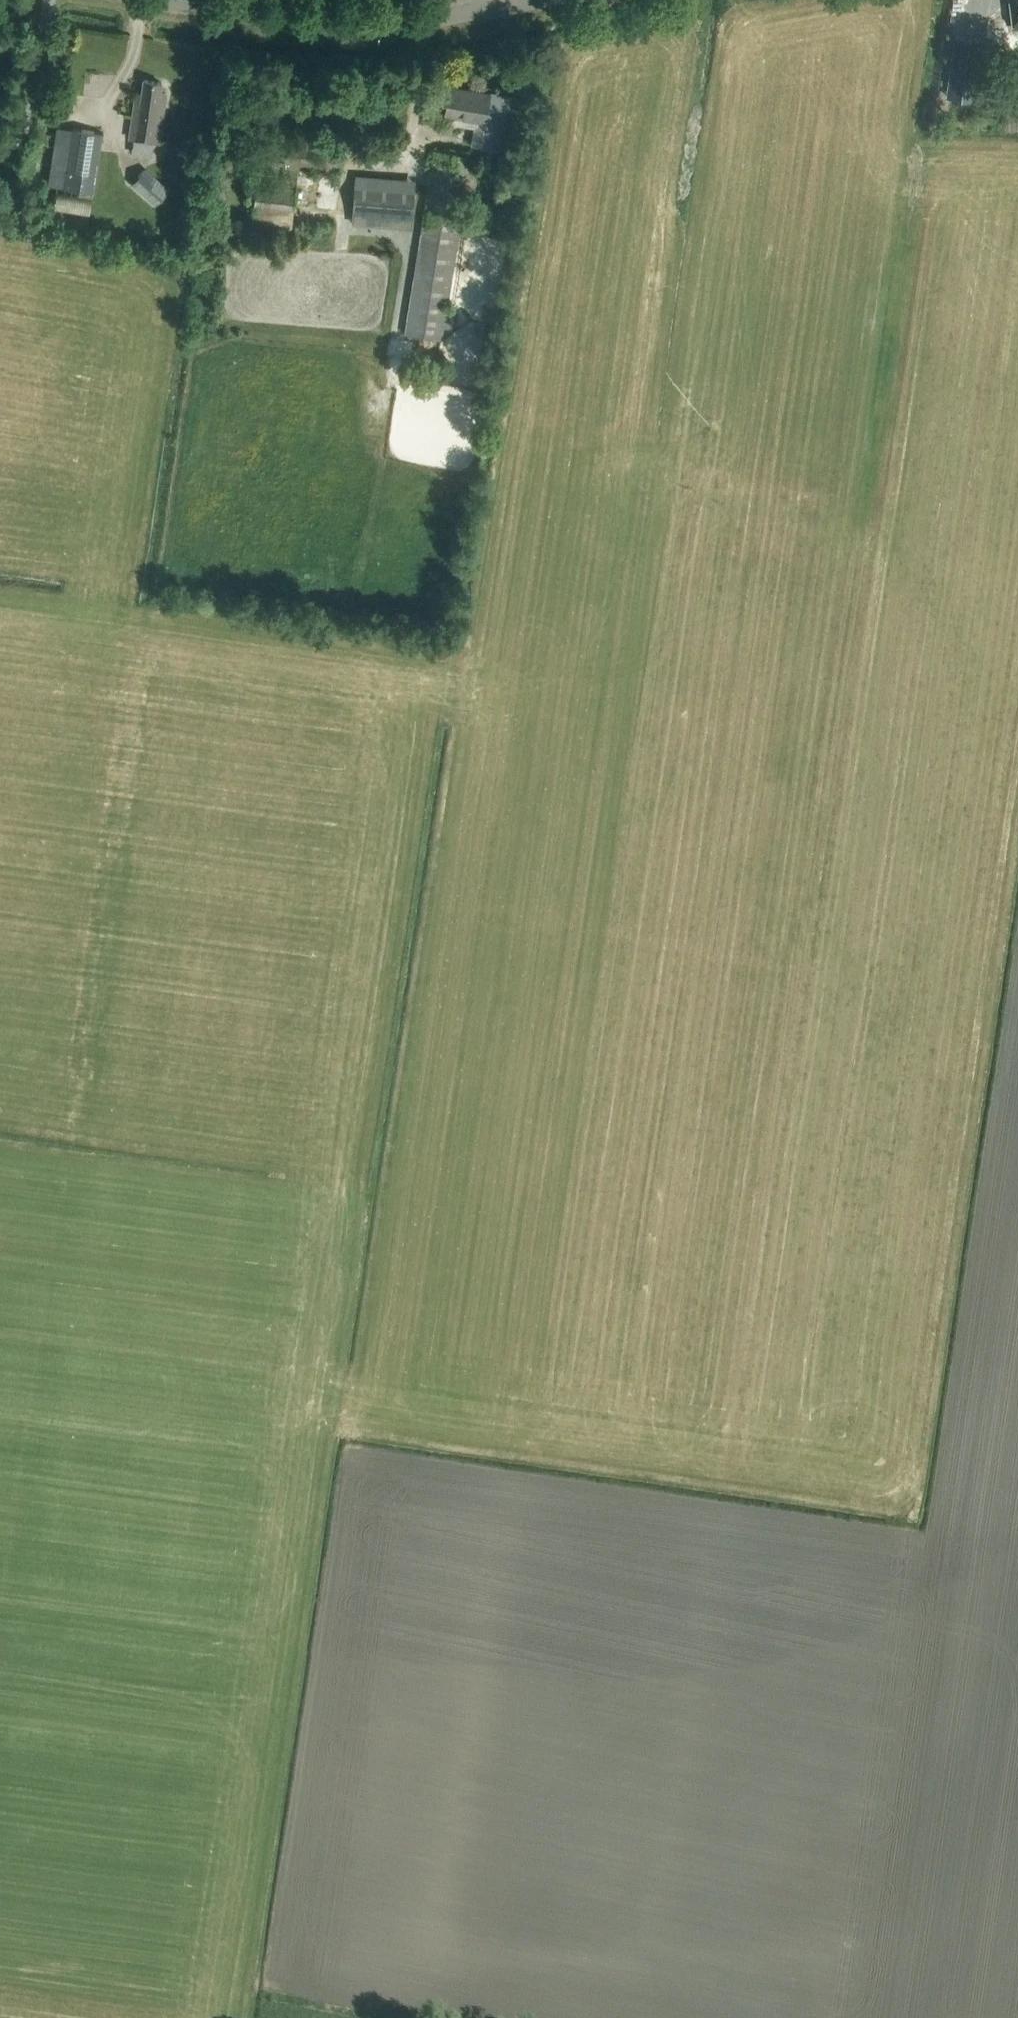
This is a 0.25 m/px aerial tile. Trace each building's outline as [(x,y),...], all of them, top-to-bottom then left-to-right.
[(160,141),(167,93),(161,92),(162,82),(144,80),(141,102),(135,101),(130,137),(160,141)] [(485,119),(490,92),(450,85),(446,113),(485,119)] [(64,187),(94,191),(103,132),(73,128),(64,187)] [(341,136),(259,129),(251,217),(293,221),(297,168),(337,172),(341,136)] [(455,311),(446,310),(471,155),(434,149),(405,333),(442,339),(444,327),(452,329),(455,311)] [(155,205),(170,189),(146,167),(131,183),(155,205)] [(415,190),(355,186),(353,212),(413,216),(415,190)]
